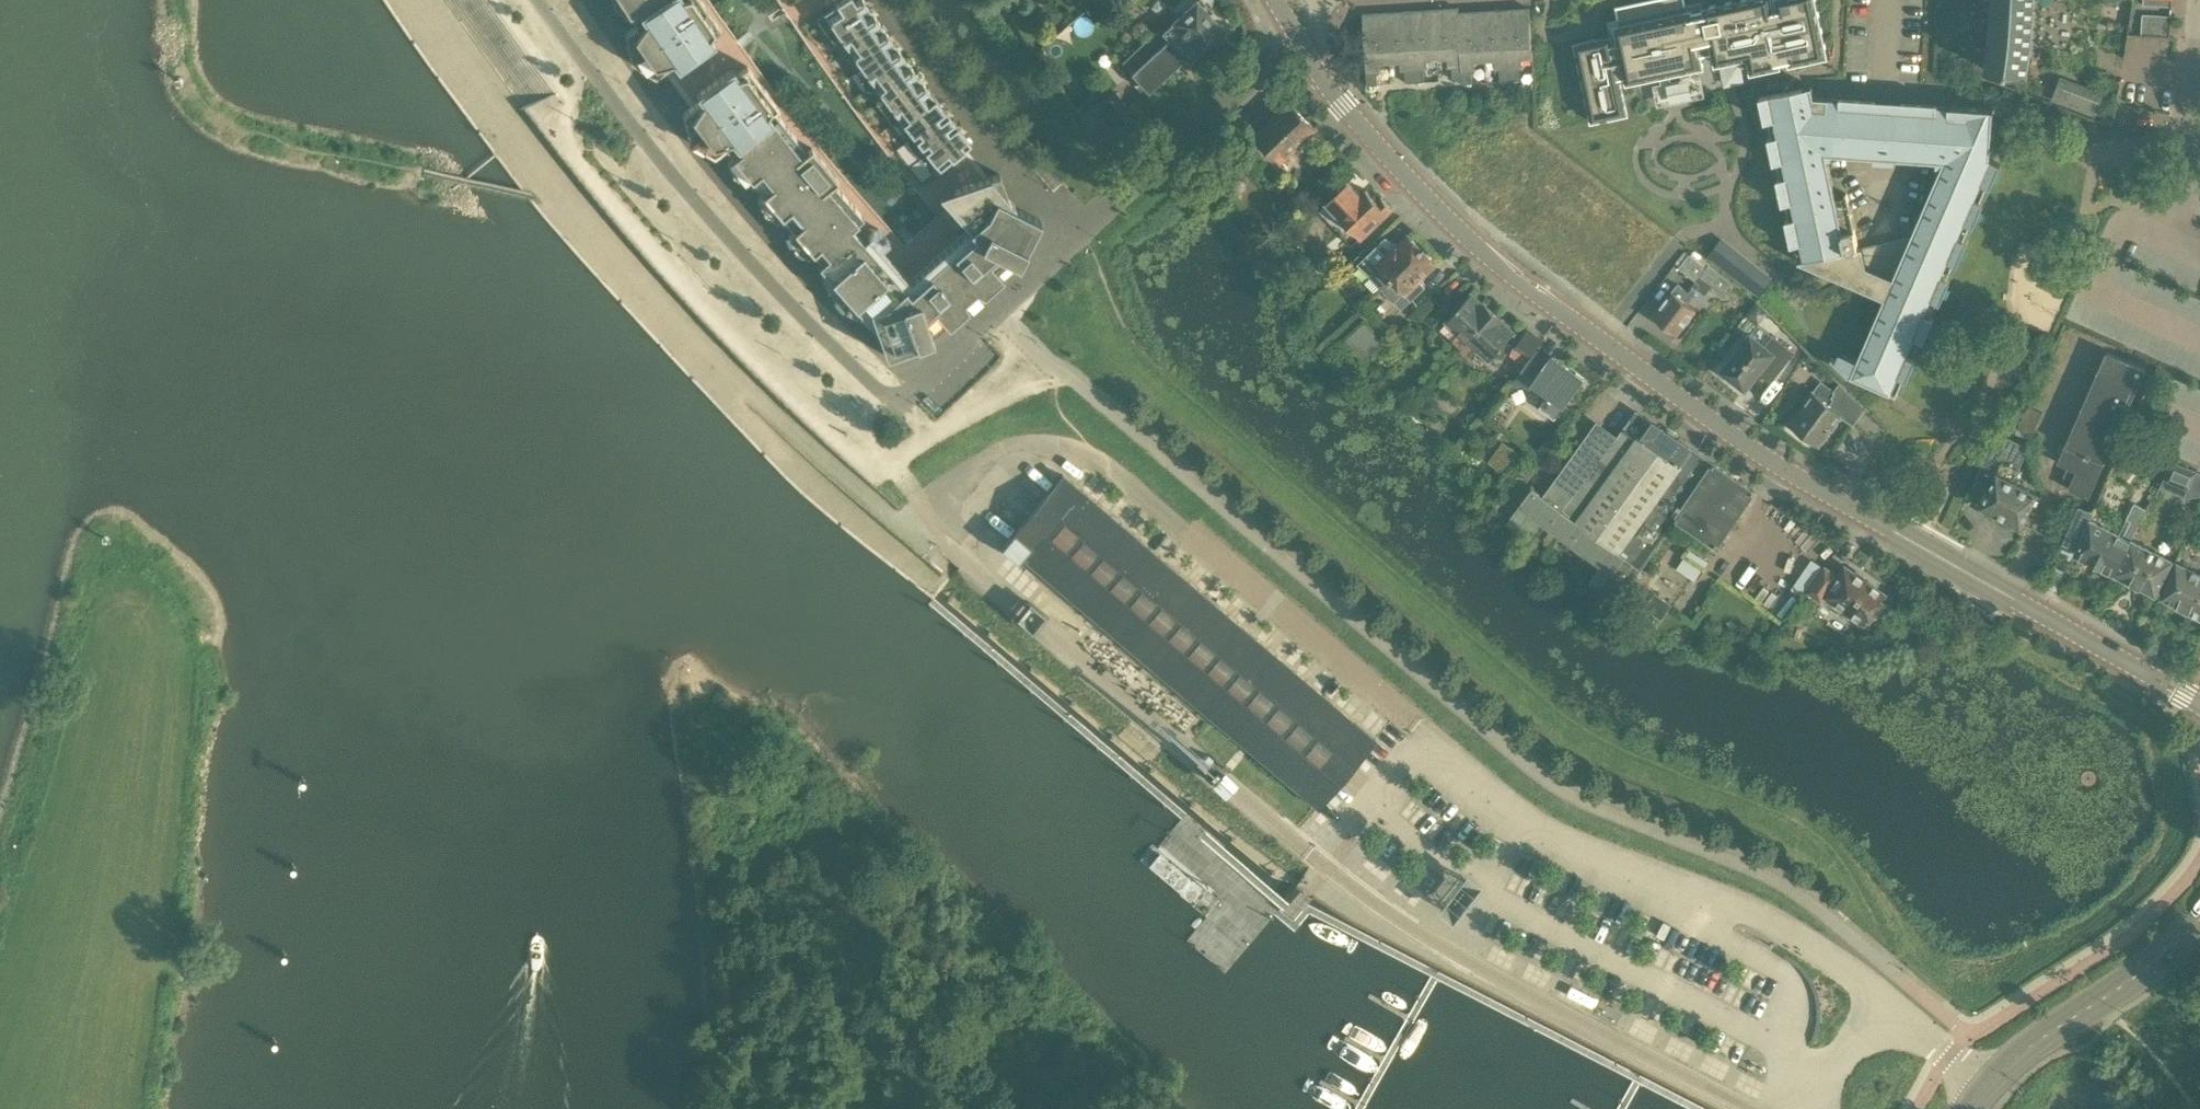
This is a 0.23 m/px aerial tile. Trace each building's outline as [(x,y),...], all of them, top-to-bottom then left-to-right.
[(614,7),(626,17),(630,15),(637,25),(673,0),(612,0),(614,7)] [(637,25),(625,33),(631,61),(655,76),(663,71),(667,68),(674,63),(678,69),(716,43),(711,37),(722,30),(701,0),(673,0),(637,25)] [(869,8),(863,0),(842,0),(836,4),(837,4),(816,18),(829,37),(869,8)] [(1589,41),(1575,44),(1577,54),(1578,61),(1581,71),(1580,71),(1582,78),(1584,88),(1585,95),(1586,95),(1588,105),(1587,105),(1589,112),(1591,122),(1601,120),(1608,119),(1608,118),(1627,114),(1625,104),(1624,97),(1622,92),(1623,92),(1621,85),(1620,78),(1625,77),(1627,83),(1630,82),(1703,67),(1701,55),(1707,54),(1713,53),(1715,64),(1748,57),(1751,72),(1760,70),(1780,66),(1779,62),(1783,61),(1789,60),(1790,64),(1798,63),(1812,59),(1827,56),(1815,0),(1776,0),(1778,9),(1773,10),(1771,0),(1738,0),(1707,6),(1703,7),(1704,9),(1697,10),(1691,11),(1691,10),(1689,10),(1686,11),(1684,0),(1649,0),(1615,7),(1619,25),(1615,26),(1618,43),(1612,44),(1611,36),(1596,39),(1589,40),(1589,41)] [(2031,0),(1992,0),(1987,70),(2026,73),(2031,0)] [(1161,32),(1162,33),(1185,58),(1186,57),(1189,61),(1192,58),(1198,53),(1222,30),(1196,1),(1172,23),(1171,23),(1161,32)] [(881,25),(869,8),(829,37),(841,54),(881,25)] [(1464,84),(1459,13),(1458,9),(1434,11),(1437,59),(1447,58),(1447,67),(1452,66),(1453,80),(1462,79),(1462,84),(1464,84)] [(1505,10),(1510,81),(1520,80),(1519,67),(1523,66),(1522,58),(1533,58),(1530,9),(1505,10)] [(1505,10),(1481,12),(1485,61),(1494,60),(1495,68),(1499,68),(1500,81),(1510,81),(1505,10)] [(1437,59),(1434,11),(1410,12),(1415,82),(1424,82),(1424,68),(1428,68),(1428,60),(1437,59)] [(1410,12),(1387,14),(1390,62),(1400,62),(1400,70),(1405,69),(1406,83),(1415,82),(1410,12)] [(1481,12),(1459,13),(1464,84),(1472,83),(1471,71),(1476,71),(1475,61),(1485,61),(1481,12)] [(1390,62),(1387,14),(1363,15),(1367,85),(1378,85),(1377,71),(1381,71),(1381,63),(1390,62)] [(2143,16),(2142,35),(2169,36),(2170,18),(2143,16)] [(881,25),(841,54),(854,72),(894,42),(881,25)] [(1185,58),(1162,33),(1157,38),(1152,34),(1122,62),(1132,72),(1131,73),(1145,89),(1148,92),(1179,64),(1185,58)] [(894,42),(854,72),(866,89),(906,60),(894,42)] [(919,77),(906,60),(866,89),(879,106),(919,77)] [(779,107),(760,82),(747,65),(737,73),(733,67),(696,94),(701,100),(694,105),(690,108),(682,114),(689,142),(714,156),(726,147),(774,110),(779,107)] [(932,94),(919,77),(879,106),(892,124),(932,94)] [(2102,96),(2074,85),(2067,104),(2095,115),(2102,96)] [(1990,153),(1993,109),(1890,102),(1887,101),(1813,96),(1811,86),(1760,97),(1767,120),(1768,120),(1772,137),(1768,138),(1776,161),(1777,161),(1781,178),(1777,179),(1784,202),(1786,202),(1789,219),(1786,220),(1793,244),(1794,243),(1798,262),(1800,261),(1821,271),(1842,280),(1884,298),(1857,360),(1849,357),(1841,353),(1837,362),(1832,357),(1831,358),(1848,375),(1896,396),(1904,378),(1905,378),(1917,356),(1914,355),(1920,339),(1922,340),(1934,318),(1930,316),(1937,301),(1938,301),(1950,279),(1947,278),(1954,262),(1955,263),(1967,241),(1964,239),(1970,223),(1972,224),(1984,202),(1980,201),(1987,185),(1988,185),(2000,164),(1990,159),(1990,153)] [(1116,93),(1080,117),(1101,149),(1121,132),(1134,121),(1125,107),(1116,93)] [(932,94),(892,124),(905,141),(945,111),(935,98),(935,99),(932,94)] [(1269,156),(1275,156),(1280,161),(1315,127),(1291,101),(1280,111),(1283,113),(1257,138),(1261,142),(1261,149),(1269,156)] [(806,150),(774,110),(726,147),(733,156),(728,161),(733,176),(746,185),(752,180),(763,194),(758,199),(764,213),(777,221),(782,217),(794,231),(788,235),(795,250),(808,258),(813,253),(817,258),(852,227),(863,218),(833,183),(838,179),(811,146),(806,150)] [(945,111),(905,141),(918,157),(958,127),(945,111)] [(2114,114),(2104,111),(2102,120),(2112,123),(2114,114)] [(967,139),(958,127),(918,157),(933,175),(952,160),(962,152),(965,149),(971,144),(967,139)] [(852,227),(817,258),(822,262),(819,265),(827,289),(846,310),(869,321),(873,326),(878,332),(886,356),(933,339),(1018,264),(1040,220),(1017,208),(1008,198),(999,174),(983,179),(939,195),(974,236),(964,245),(910,293),(852,227)] [(1382,197),(1378,202),(1367,191),(1361,197),(1348,182),(1328,201),(1345,220),(1344,220),(1360,238),(1392,208),(1382,197)] [(1382,288),(1421,250),(1408,236),(1397,247),(1395,245),(1384,240),(1364,259),(1359,264),(1382,288)] [(1435,265),(1421,250),(1382,288),(1394,301),(1403,292),(1406,296),(1407,295),(1411,300),(1413,298),(1425,286),(1419,280),(1435,265)] [(1732,279),(1711,263),(1708,266),(1690,253),(1679,267),(1695,280),(1692,283),(1702,291),(1708,283),(1722,293),(1732,279)] [(1771,279),(1745,259),(1734,274),(1759,294),(1771,279)] [(1687,303),(1695,292),(1691,289),(1689,293),(1678,284),(1652,316),(1676,335),(1696,310),(1687,303)] [(1465,344),(1494,312),(1473,292),(1457,309),(1447,320),(1459,331),(1455,335),(1465,344)] [(1494,312),(1465,344),(1474,352),(1478,348),(1490,359),(1507,340),(1516,331),(1494,312)] [(1382,342),(1382,341),(1367,325),(1364,323),(1345,340),(1363,359),(1382,342)] [(1720,368),(1744,387),(1760,366),(1772,376),(1793,350),(1771,333),(1763,344),(1748,332),(1720,368)] [(1537,351),(1517,379),(1530,389),(1534,383),(1548,394),(1539,406),(1555,418),(1583,379),(1555,359),(1552,357),(1549,360),(1537,351)] [(2104,462),(2145,369),(2106,351),(2066,443),(2058,462),(2077,470),(2069,488),(2088,497),(2104,461),(2104,462)] [(1818,445),(1842,412),(1829,403),(1835,394),(1821,383),(1814,393),(1813,392),(1789,424),(1818,445)] [(2018,427),(2032,435),(2043,412),(2028,405),(2018,427)] [(1533,487),(1519,506),(1543,523),(1606,570),(1614,576),(1629,556),(1619,549),(1654,501),(1669,480),(1673,475),(1675,476),(1682,466),(1676,462),(1687,447),(1653,423),(1636,412),(1635,413),(1635,414),(1618,438),(1597,423),(1545,496),(1533,487)] [(2037,493),(2013,481),(2024,459),(2021,450),(1994,437),(1983,459),(1968,489),(1986,498),(1982,506),(2021,525),(2022,524),(2037,493)] [(1606,570),(1593,589),(1598,593),(1615,605),(1634,578),(1677,516),(1716,541),(1753,490),(1752,490),(1713,464),(1711,463),(1711,464),(1688,447),(1687,447),(1676,462),(1682,466),(1675,476),(1673,475),(1669,480),(1654,501),(1619,549),(1629,556),(1614,576),(1606,570)] [(2189,489),(2196,472),(2172,462),(2165,480),(2189,489)] [(1317,807),(1375,739),(1063,476),(1014,533),(1001,548),(1016,561),(1020,556),(1100,624),(1210,717),(1243,744),(1249,750),(1317,807)] [(2134,503),(2118,535),(2090,521),(2094,513),(2078,506),(2062,544),(2077,551),(2075,555),(2113,573),(2130,541),(2147,509),(2134,503)] [(1934,514),(1919,507),(1916,513),(1931,520),(1934,514)] [(2155,594),(2171,560),(2130,541),(2113,573),(2155,594)] [(2176,562),(2163,598),(2199,617),(2199,574),(2176,562)] [(1845,569),(1840,577),(1825,567),(1808,591),(1822,601),(1826,595),(1850,612),(1847,616),(1860,625),(1861,623),(1865,626),(1885,596),(1845,569)] [(1644,608),(1661,619),(1671,604),(1653,593),(1644,608)] [(1971,602),(1968,607),(1983,615),(1986,610),(1971,602)] [(1151,842),(1137,859),(1205,916),(1218,899),(1151,842)]
